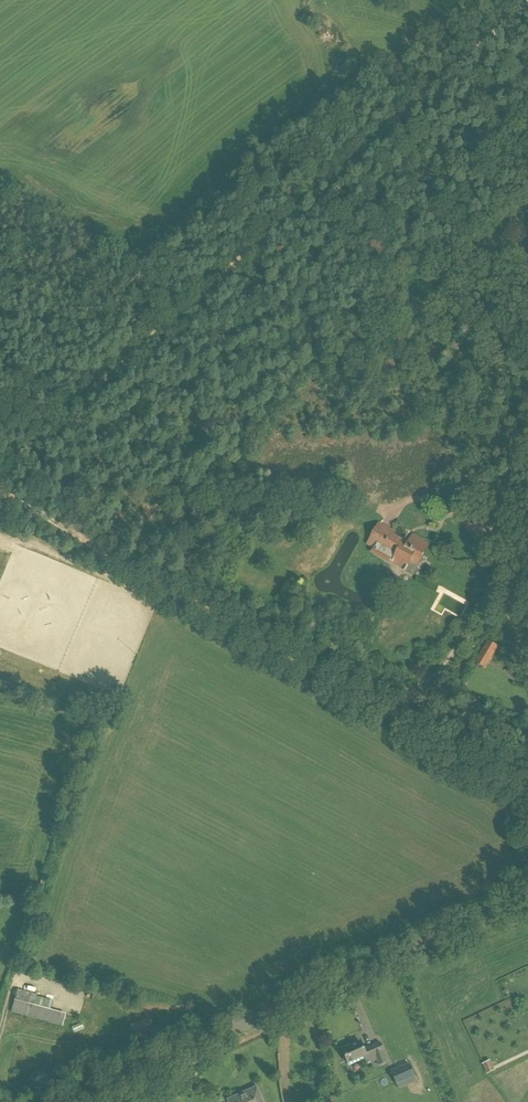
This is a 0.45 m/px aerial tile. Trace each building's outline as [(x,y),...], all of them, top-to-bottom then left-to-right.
[(498,525),(498,517),(475,515),(474,524),(498,525)] [(408,543),(390,534),(392,530),(380,524),(369,544),(374,547),(371,552),(411,574),(428,544),(412,535),(408,543)] [(486,668),(499,646),(488,639),(475,662),(486,668)] [(62,1024),(65,1015),(34,1006),(37,995),(17,990),(12,1011),(62,1024)] [(134,1037),(143,1034),(153,1030),(149,1019),(130,1026),(134,1037)] [(363,1048),(360,1041),(341,1049),(347,1063),(348,1066),(364,1059),(374,1056),(377,1065),(387,1061),(380,1042),(363,1048)] [(495,1061),(487,1064),(492,1073),(499,1069),(495,1061)] [(415,1076),(409,1063),(390,1071),(396,1085),(397,1084),(399,1088),(416,1081),(415,1077),(415,1076)] [(256,1086),(227,1099),(228,1101),(263,1101),(256,1086)]
